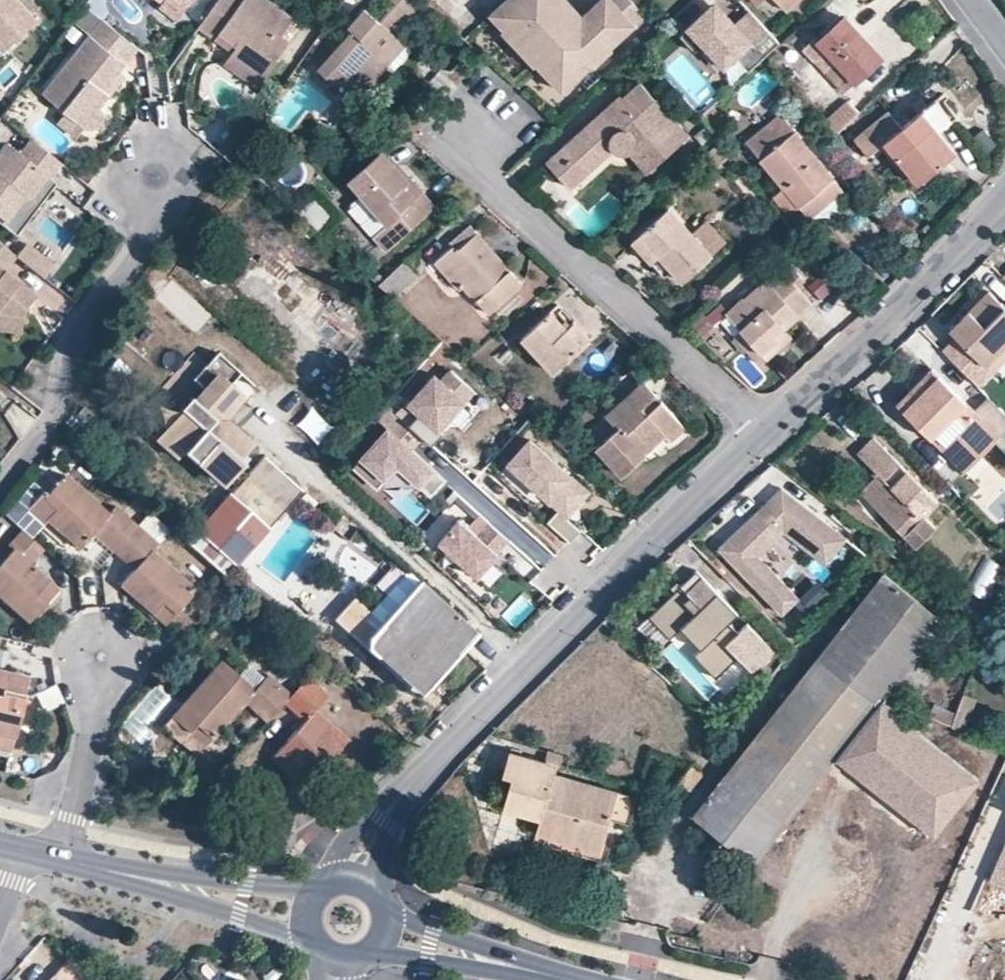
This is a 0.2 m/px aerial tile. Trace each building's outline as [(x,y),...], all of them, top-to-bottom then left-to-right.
[(23,0),(0,0),(0,39),(8,48),(40,18),(23,0)] [(196,27),(213,38),(217,33),(234,45),(231,51),(229,53),(262,77),(289,41),(282,35),(293,19),(269,0),(216,0),(196,27)] [(319,68),(355,99),(383,67),(378,63),(398,40),(387,30),(404,11),(410,14),(420,2),(418,0),(393,0),(395,2),(377,23),(367,13),(363,10),(350,26),(353,29),(319,68)] [(492,12),(507,28),(516,19),(548,53),(539,62),(564,89),(594,62),(586,53),(604,36),(612,44),(635,23),(628,16),(614,0),(596,0),(565,29),(547,10),(557,0),(505,0),(492,12)] [(631,0),(614,0),(628,16),(637,7),(631,0)] [(786,11),(798,0),(776,0),(786,11)] [(764,56),(728,17),(725,20),(711,5),(680,35),(695,51),(711,44),(728,62),(734,56),(748,71),(764,56)] [(845,18),(819,43),(855,82),(882,57),(845,18)] [(139,48),(103,19),(45,94),(67,111),(86,127),(89,127),(93,127),(100,124),(103,118),(105,113),(104,107),(98,102),(121,72),(139,48)] [(537,64),(539,62),(548,53),(516,19),(507,28),(504,30),(537,64)] [(234,45),(217,33),(213,38),(231,51),(234,45)] [(614,46),(612,44),(604,36),(586,53),(594,62),(596,64),(614,46)] [(398,40),(378,63),(383,67),(402,47),(398,40)] [(254,86),(262,77),(229,53),(222,63),(254,86)] [(104,107),(127,77),(121,72),(98,102),(104,107)] [(619,95),(546,162),(559,175),(570,164),(582,176),(611,149),(617,151),(621,152),(624,152),(627,151),(634,145),(653,166),(687,135),(639,83),(622,98),(619,95)] [(835,127),(840,132),(874,99),(867,90),(839,116),(843,121),(835,127)] [(920,113),(905,126),(890,110),(855,140),(869,157),(884,142),(917,182),(954,151),(937,131),(950,119),(935,101),(929,106),(920,95),(911,103),(920,113)] [(57,122),(77,138),(86,127),(67,111),(57,122)] [(780,115),(748,142),(800,204),(832,177),(780,115)] [(4,221),(23,195),(27,198),(37,185),(44,190),(52,180),(49,178),(60,165),(29,140),(17,155),(4,144),(0,150),(0,218),(4,221)] [(634,145),(627,151),(647,172),(653,166),(634,145)] [(362,191),(348,206),(389,250),(437,205),(412,178),(408,181),(393,164),(380,153),(351,180),(362,191)] [(408,181),(412,178),(396,161),(393,164),(408,181)] [(570,164),(559,175),(570,187),(582,176),(570,164)] [(832,177),(800,204),(811,217),(843,190),(832,177)] [(56,183),(52,180),(44,190),(37,185),(27,198),(23,195),(4,221),(1,224),(16,235),(56,183)] [(314,197),(302,211),(320,227),(332,213),(314,197)] [(668,208),(639,235),(672,269),(683,281),(711,255),(692,235),(668,208)] [(707,222),(692,235),(711,255),(725,242),(707,222)] [(456,249),(475,233),(470,227),(451,243),(456,249)] [(805,247),(793,232),(786,239),(798,253),(805,247)] [(489,313),(521,286),(475,233),(456,249),(451,243),(433,260),(458,289),(463,284),(489,313)] [(639,235),(631,242),(664,276),(672,269),(639,235)] [(0,243),(0,330),(17,333),(22,308),(33,295),(3,271),(15,256),(0,243)] [(54,265),(27,243),(15,256),(43,278),(54,265)] [(404,263),(378,286),(391,298),(414,275),(404,263)] [(742,300),(727,314),(742,330),(767,356),(783,341),(776,334),(783,327),(810,303),(782,270),(768,282),(766,282),(743,301),(742,300)] [(951,331),(957,337),(985,365),(1004,344),(1004,306),(1003,308),(988,292),(951,331)] [(550,312),(522,337),(554,372),(582,346),(566,329),(550,312)] [(566,329),(582,346),(590,338),(575,321),(566,329)] [(783,327),(776,334),(783,341),(790,336),(783,327)] [(767,356),(742,330),(734,336),(759,363),(767,356)] [(985,365),(957,337),(942,352),(978,387),(992,372),(985,365)] [(985,365),(992,372),(1004,359),(1004,344),(985,365)] [(238,376),(216,355),(191,382),(203,393),(192,404),(190,403),(165,430),(185,450),(181,454),(194,464),(198,460),(224,484),(245,460),(240,456),(249,445),(229,427),(224,432),(213,421),(234,397),(226,390),(238,376)] [(419,413),(408,425),(431,445),(443,433),(439,429),(473,391),(450,371),(440,382),(434,376),(408,404),(419,413)] [(931,371),(898,406),(956,461),(972,445),(982,454),(999,436),(973,412),(965,419),(957,412),(965,404),(931,371)] [(251,388),(238,376),(226,390),(234,397),(239,402),(251,388)] [(618,429),(596,448),(622,476),(644,456),(642,454),(664,434),(671,441),(685,428),(661,402),(657,406),(651,399),(656,395),(644,383),(607,416),(618,429)] [(965,404),(957,412),(965,419),(973,412),(965,404)] [(83,408),(76,415),(85,424),(92,417),(83,408)] [(444,480),(387,429),(354,467),(377,488),(397,465),(431,495),(444,480)] [(63,433),(57,440),(63,446),(69,439),(63,433)] [(873,439),(857,454),(876,473),(886,483),(870,501),(904,534),(936,501),(873,439)] [(568,504),(572,509),(589,492),(529,440),(509,463),(560,508),(548,522),(570,541),(580,531),(565,516),(567,513),(563,509),(568,504)] [(972,445),(956,461),(965,471),(982,454),(972,445)] [(1004,472),(1004,458),(996,450),(986,461),(1002,476),(1004,472)] [(299,490),(262,457),(187,543),(224,577),(299,490)] [(876,473),(860,491),(870,501),(886,483),(876,473)] [(32,510),(42,499),(52,507),(43,519),(79,549),(91,534),(112,552),(136,523),(115,506),(108,513),(63,475),(46,495),(31,482),(17,498),(32,510)] [(847,538),(783,487),(718,545),(778,614),(795,598),(757,555),(784,531),(826,564),(847,538)] [(52,507),(42,499),(32,510),(43,519),(52,507)] [(319,500),(312,509),(333,523),(339,515),(319,500)] [(563,509),(567,513),(572,509),(568,504),(563,509)] [(497,553),(509,541),(488,523),(477,535),(459,519),(439,543),(478,578),(499,554),(497,553)] [(919,552),(938,533),(925,519),(906,539),(919,552)] [(136,523),(112,552),(132,570),(119,585),(152,613),(160,603),(174,615),(196,589),(149,550),(157,541),(136,523)] [(0,563),(0,599),(26,622),(42,604),(32,596),(47,579),(30,564),(44,549),(21,529),(7,545),(12,550),(0,563)] [(985,597),(1000,564),(984,557),(969,589),(985,597)] [(742,619),(697,572),(650,619),(727,698),(774,652),(749,625),(741,633),(734,626),(742,619)] [(406,579),(365,622),(362,619),(367,613),(353,600),(336,619),(378,658),(391,644),(430,680),(461,646),(474,632),(411,574),(406,579)] [(706,803),(696,814),(754,861),(883,696),(907,706),(956,639),(938,625),(939,622),(883,576),(706,803)] [(47,579),(32,596),(42,604),(57,587),(47,579)] [(160,603),(152,613),(165,625),(174,615),(160,603)] [(430,680),(391,644),(378,658),(417,693),(430,680)] [(220,660),(170,716),(187,732),(195,723),(212,738),(244,703),(266,724),(283,704),(290,696),(267,675),(254,690),(220,660)] [(10,743),(26,678),(0,671),(0,741),(10,743)] [(290,696),(283,704),(303,723),(273,756),(288,769),(296,760),(313,776),(346,739),(313,710),(327,694),(307,677),(290,696)] [(56,685),(36,693),(44,712),(64,703),(56,685)] [(980,779),(920,731),(928,721),(883,700),(837,758),(935,836),(980,779)] [(931,714),(950,722),(955,713),(935,705),(931,714)] [(195,723),(187,732),(205,747),(212,738),(195,723)] [(511,777),(502,808),(539,819),(541,814),(556,818),(552,836),(576,843),(579,834),(603,841),(616,793),(551,776),(554,764),(509,753),(503,775),(511,777)] [(313,776),(296,760),(288,769),(306,784),(313,776)] [(539,819),(535,832),(552,836),(556,818),(541,814),(539,819)] [(579,834),(576,843),(600,849),(603,841),(579,834)] [(996,867),(1004,871),(1004,846),(996,867)] [(996,867),(990,880),(1004,886),(1004,871),(996,867)] [(47,979),(90,979),(92,979),(67,957),(47,979)]
